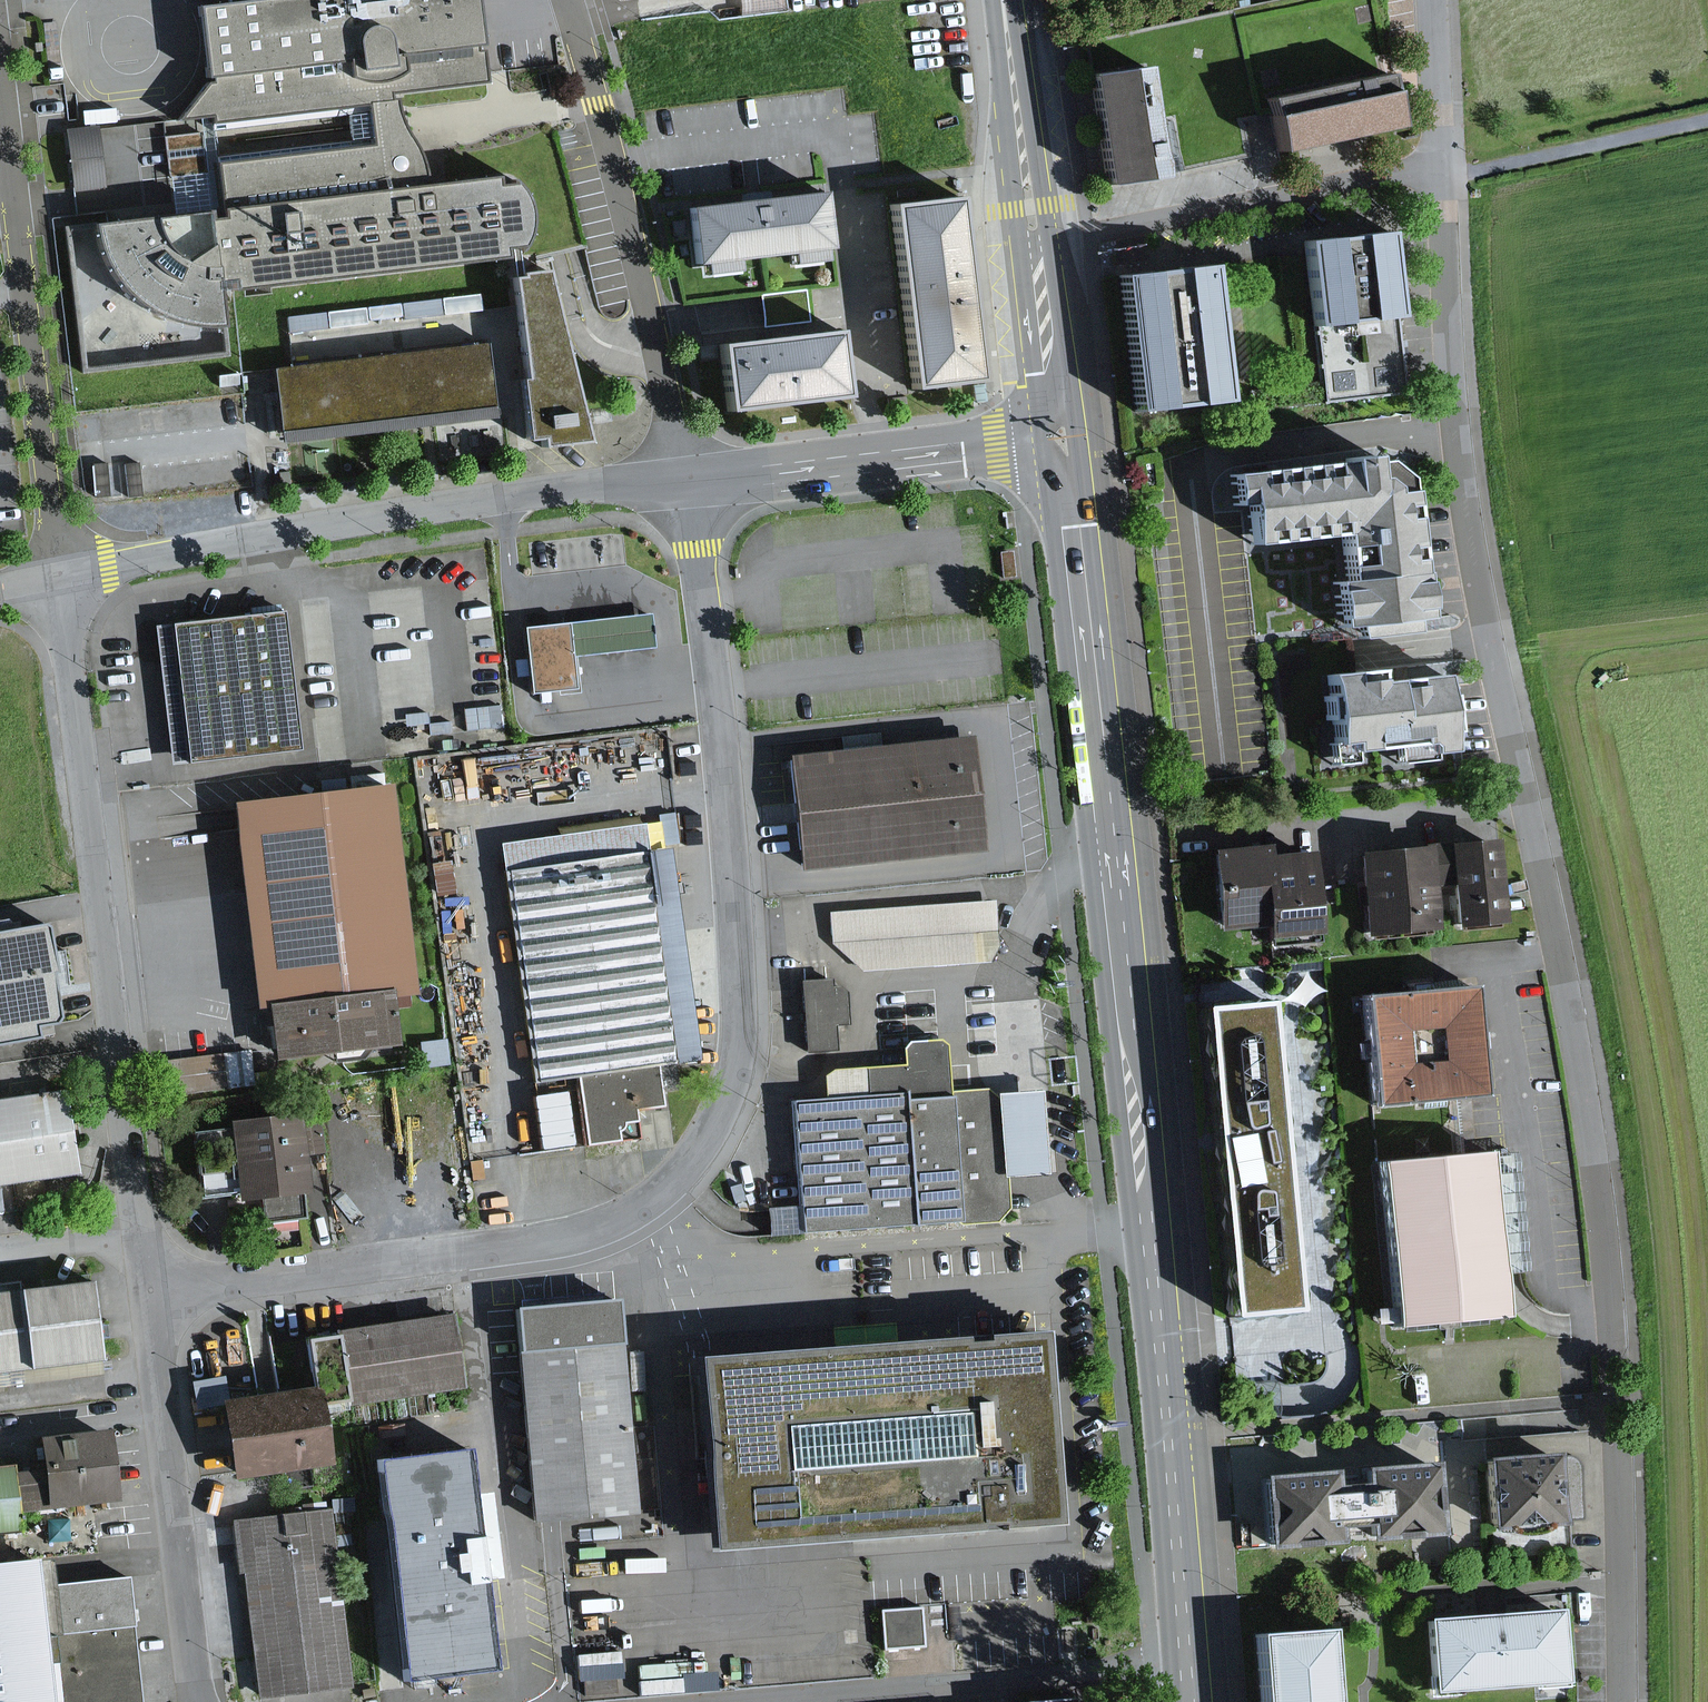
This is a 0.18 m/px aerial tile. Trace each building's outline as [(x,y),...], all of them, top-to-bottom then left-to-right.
[(200,7),(208,79),(177,120),(212,116),(212,123),(357,104),(369,102),(391,101),(390,91),(484,78),(476,0),(257,0),(200,7)] [(1160,67),(1093,75),(1106,186),(1173,178),(1160,67)] [(1393,88),(1268,111),(1276,155),(1401,133),(1393,88)] [(92,223),(68,226),(85,370),(146,364),(229,354),(226,325),(222,325),(218,290),(507,254),(507,246),(524,243),(531,228),(532,219),(530,208),(525,194),(516,182),(498,186),(498,176),(428,182),(424,167),(416,149),(405,131),(398,113),(396,100),(391,101),(369,102),(373,146),(218,164),(224,217),(212,218),(211,212),(152,218),(92,223)] [(817,192),(681,209),(687,263),(700,274),(737,274),(733,261),(782,255),(789,264),(819,263),(814,248),(826,250),(817,192)] [(952,195),(887,204),(911,393),(977,385),(952,195)] [(1388,230),(1296,239),(1305,330),(1322,328),(1329,404),(1404,397),(1388,230)] [(1223,404),(1209,263),(1121,272),(1135,413),(1223,404)] [(545,276),(515,279),(527,384),(522,384),(528,443),(541,442),(542,448),(589,443),(589,436),(545,276)] [(833,332),(714,347),(722,415),(841,400),(833,332)] [(495,345),(279,371),(287,445),(503,419),(495,345)] [(1392,462),(1258,478),(1266,548),(1356,537),(1368,633),(1435,625),(1418,488),(1392,462)] [(288,610),(175,623),(190,763),(304,751),(288,610)] [(658,649),(653,614),(572,622),(527,628),(534,694),(580,689),(577,657),(658,649)] [(1443,673),(1315,683),(1324,773),(1453,762),(1443,673)] [(973,736),(790,754),(802,871),(985,853),(973,736)] [(419,996),(394,780),(234,799),(259,1010),(273,1009),(279,1058),(401,1043),(396,999),(419,996)] [(681,1063),(645,818),(498,839),(534,1082),(575,1076),(585,1143),(636,1136),(634,1117),(667,1112),(660,1066),(681,1063)] [(1495,842),(1428,848),(1432,889),(1449,888),(1454,936),(1503,931),(1495,842)] [(1266,847),(1215,850),(1220,926),(1271,923),(1266,860),(1266,847)] [(1428,848),(1361,855),(1370,940),(1436,934),(1432,889),(1428,848)] [(1316,857),(1266,860),(1272,940),(1320,936),(1316,857)] [(997,903),(828,914),(830,950),(859,976),(1001,966),(997,903)] [(0,938),(0,1050),(41,1043),(37,1024),(53,1021),(37,931),(0,938)] [(836,981),(802,983),(806,1055),(839,1053),(838,1027),(851,1026),(850,999),(843,990),(836,988),(836,981)] [(1467,983),(1357,992),(1366,1103),(1476,1094),(1467,983)] [(1288,1310),(1261,998),(1191,1004),(1219,1316),(1288,1310)] [(791,1106),(795,1182),(830,1180),(831,1203),(841,1212),(911,1210),(911,1231),(963,1230),(962,1179),(1003,1178),(1003,1171),(1048,1169),(1045,1090),(999,1091),(954,1093),(952,1040),(900,1042),(901,1066),(819,1070),(821,1104),(791,1106)] [(0,1100),(0,1185),(81,1173),(69,1089),(0,1100)] [(299,1115),(224,1122),(232,1203),(306,1195),(299,1115)] [(1487,1151),(1371,1163),(1389,1332),(1505,1320),(1487,1151)] [(85,1277),(0,1287),(0,1370),(95,1360),(85,1277)] [(531,1307),(506,1310),(528,1523),(551,1522),(637,1515),(614,1298),(531,1307)] [(450,1313),(346,1329),(357,1400),(462,1384),(450,1313)] [(1035,1332),(687,1356),(700,1548),(1049,1524),(1035,1332)] [(313,1385),(212,1397),(222,1477),(323,1464),(313,1385)] [(16,1527),(13,1504),(109,1493),(102,1431),(30,1440),(33,1469),(15,1471),(8,1461),(0,1462),(0,1529),(16,1527)] [(1564,1450),(1482,1456),(1488,1539),(1570,1533),(1564,1450)] [(385,1463),(397,1557),(488,1547),(475,1454),(385,1463)] [(1437,1460),(1247,1470),(1251,1542),(1441,1532),(1437,1460)] [(333,1508),(235,1521),(251,1697),(356,1688),(333,1508)] [(488,1547),(397,1557),(411,1680),(501,1670),(488,1547)] [(0,1569),(0,1701),(138,1701),(125,1581),(36,1591),(33,1565),(0,1569)] [(927,1603),(885,1607),(889,1648),(930,1644),(927,1603)] [(1559,1610),(1411,1621),(1417,1700),(1565,1689),(1559,1610)] [(1250,1636),(1255,1701),(1334,1701),(1329,1631),(1250,1636)]
